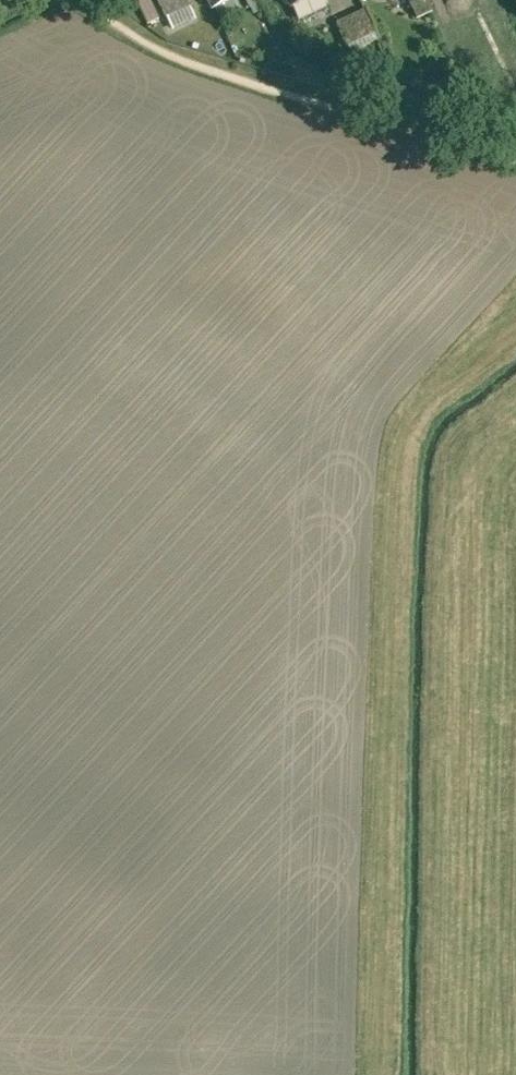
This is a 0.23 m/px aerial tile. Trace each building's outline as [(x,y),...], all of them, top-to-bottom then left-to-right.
[(151,0),(140,0),(149,20),(158,16),(151,0)] [(166,15),(190,4),(188,0),(159,0),(166,15)] [(211,9),(230,0),(207,0),(211,9)] [(293,8),(311,0),(289,0),(293,8)] [(427,0),(409,0),(413,8),(428,1),(427,0)] [(364,11),(337,23),(348,47),(376,34),(364,11)]
